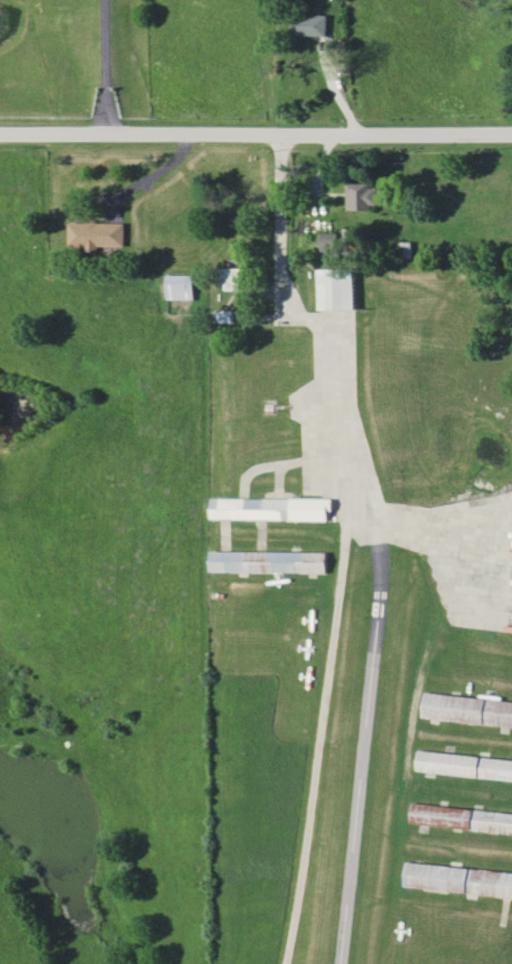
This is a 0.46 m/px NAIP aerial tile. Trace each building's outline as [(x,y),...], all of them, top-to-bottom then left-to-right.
[(329,36),(329,15),(293,14),(292,35),(329,36)] [(348,210),(374,209),(373,191),(371,191),(370,182),(347,183),(348,210)] [(127,246),(127,222),(73,222),(72,245),(89,246),(89,250),(101,250),(101,245),(127,246)] [(342,232),(321,233),(321,256),(343,255),(342,232)] [(221,268),(248,268),(248,294),(230,293),(227,285),(221,286),(221,268)] [(358,313),(359,270),(325,270),(325,313),(358,313)] [(173,276),(201,276),(201,302),(173,302),(173,276)] [(222,311),(241,311),(241,317),(241,324),(222,324),(222,311)] [(218,499),(248,499),(284,499),(305,500),(334,500),(334,516),(333,523),(266,522),(230,522),(218,522),(218,499)] [(218,555),(230,555),(266,555),(331,555),(331,576),(218,577),(218,555)] [(428,723),(511,733),(511,706),(431,697),(428,723)] [(420,778),(511,788),(511,762),(423,753),(420,778)] [(416,831),(511,841),(511,815),(419,805),(416,831)] [(408,891),(511,903),(511,877),(411,866),(408,891)]
